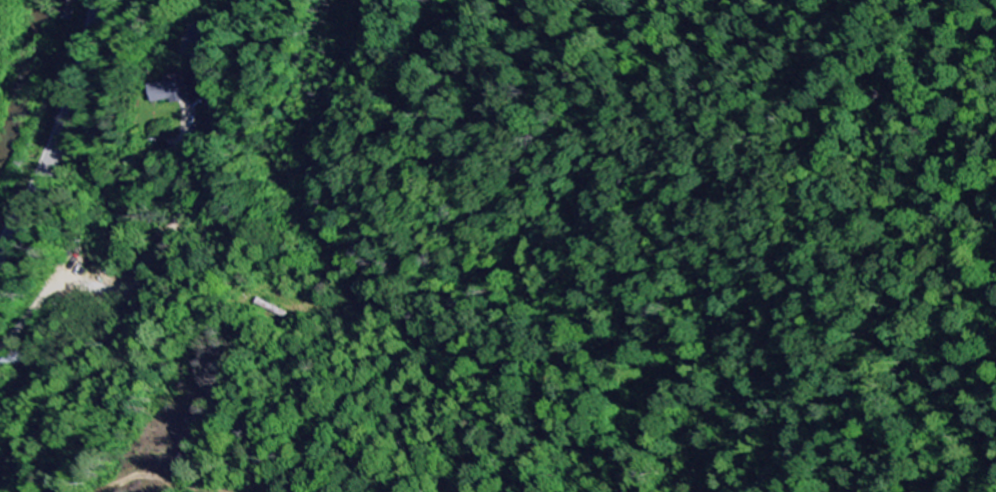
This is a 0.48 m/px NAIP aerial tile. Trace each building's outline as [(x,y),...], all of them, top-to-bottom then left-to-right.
[(153,85),(156,106),(187,100),(186,97),(196,95),(193,78),(153,85)]
